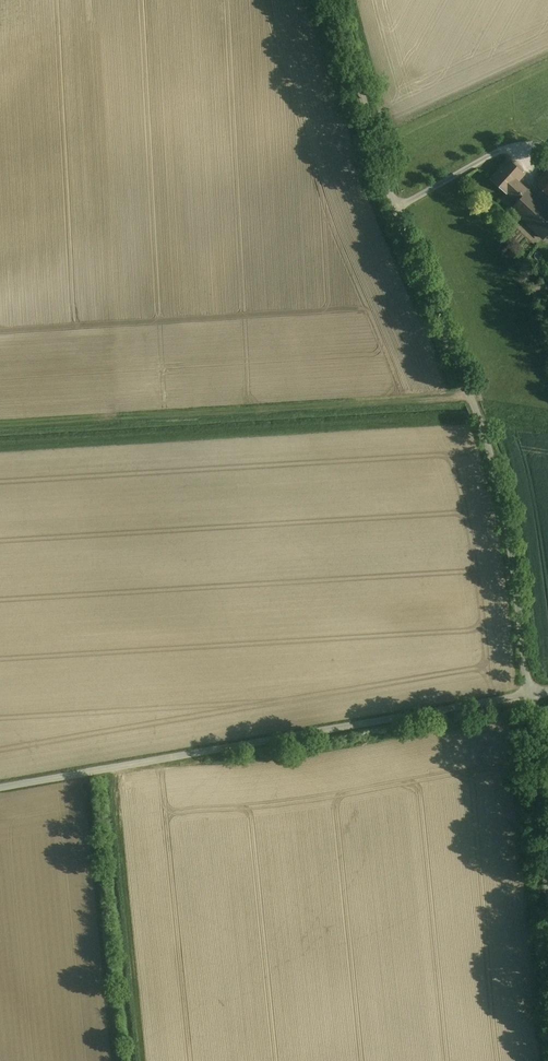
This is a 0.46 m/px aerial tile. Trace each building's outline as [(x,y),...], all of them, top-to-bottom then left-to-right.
[(508,193),(518,202),(528,191),(517,182),(524,174),(510,161),(500,172),(499,171),(491,179),(507,194),(508,193)] [(536,184),(547,195),(547,170),(536,184)] [(528,191),(518,202),(511,209),(543,240),(547,235),(547,207),(547,208),(529,190),(528,191)]
